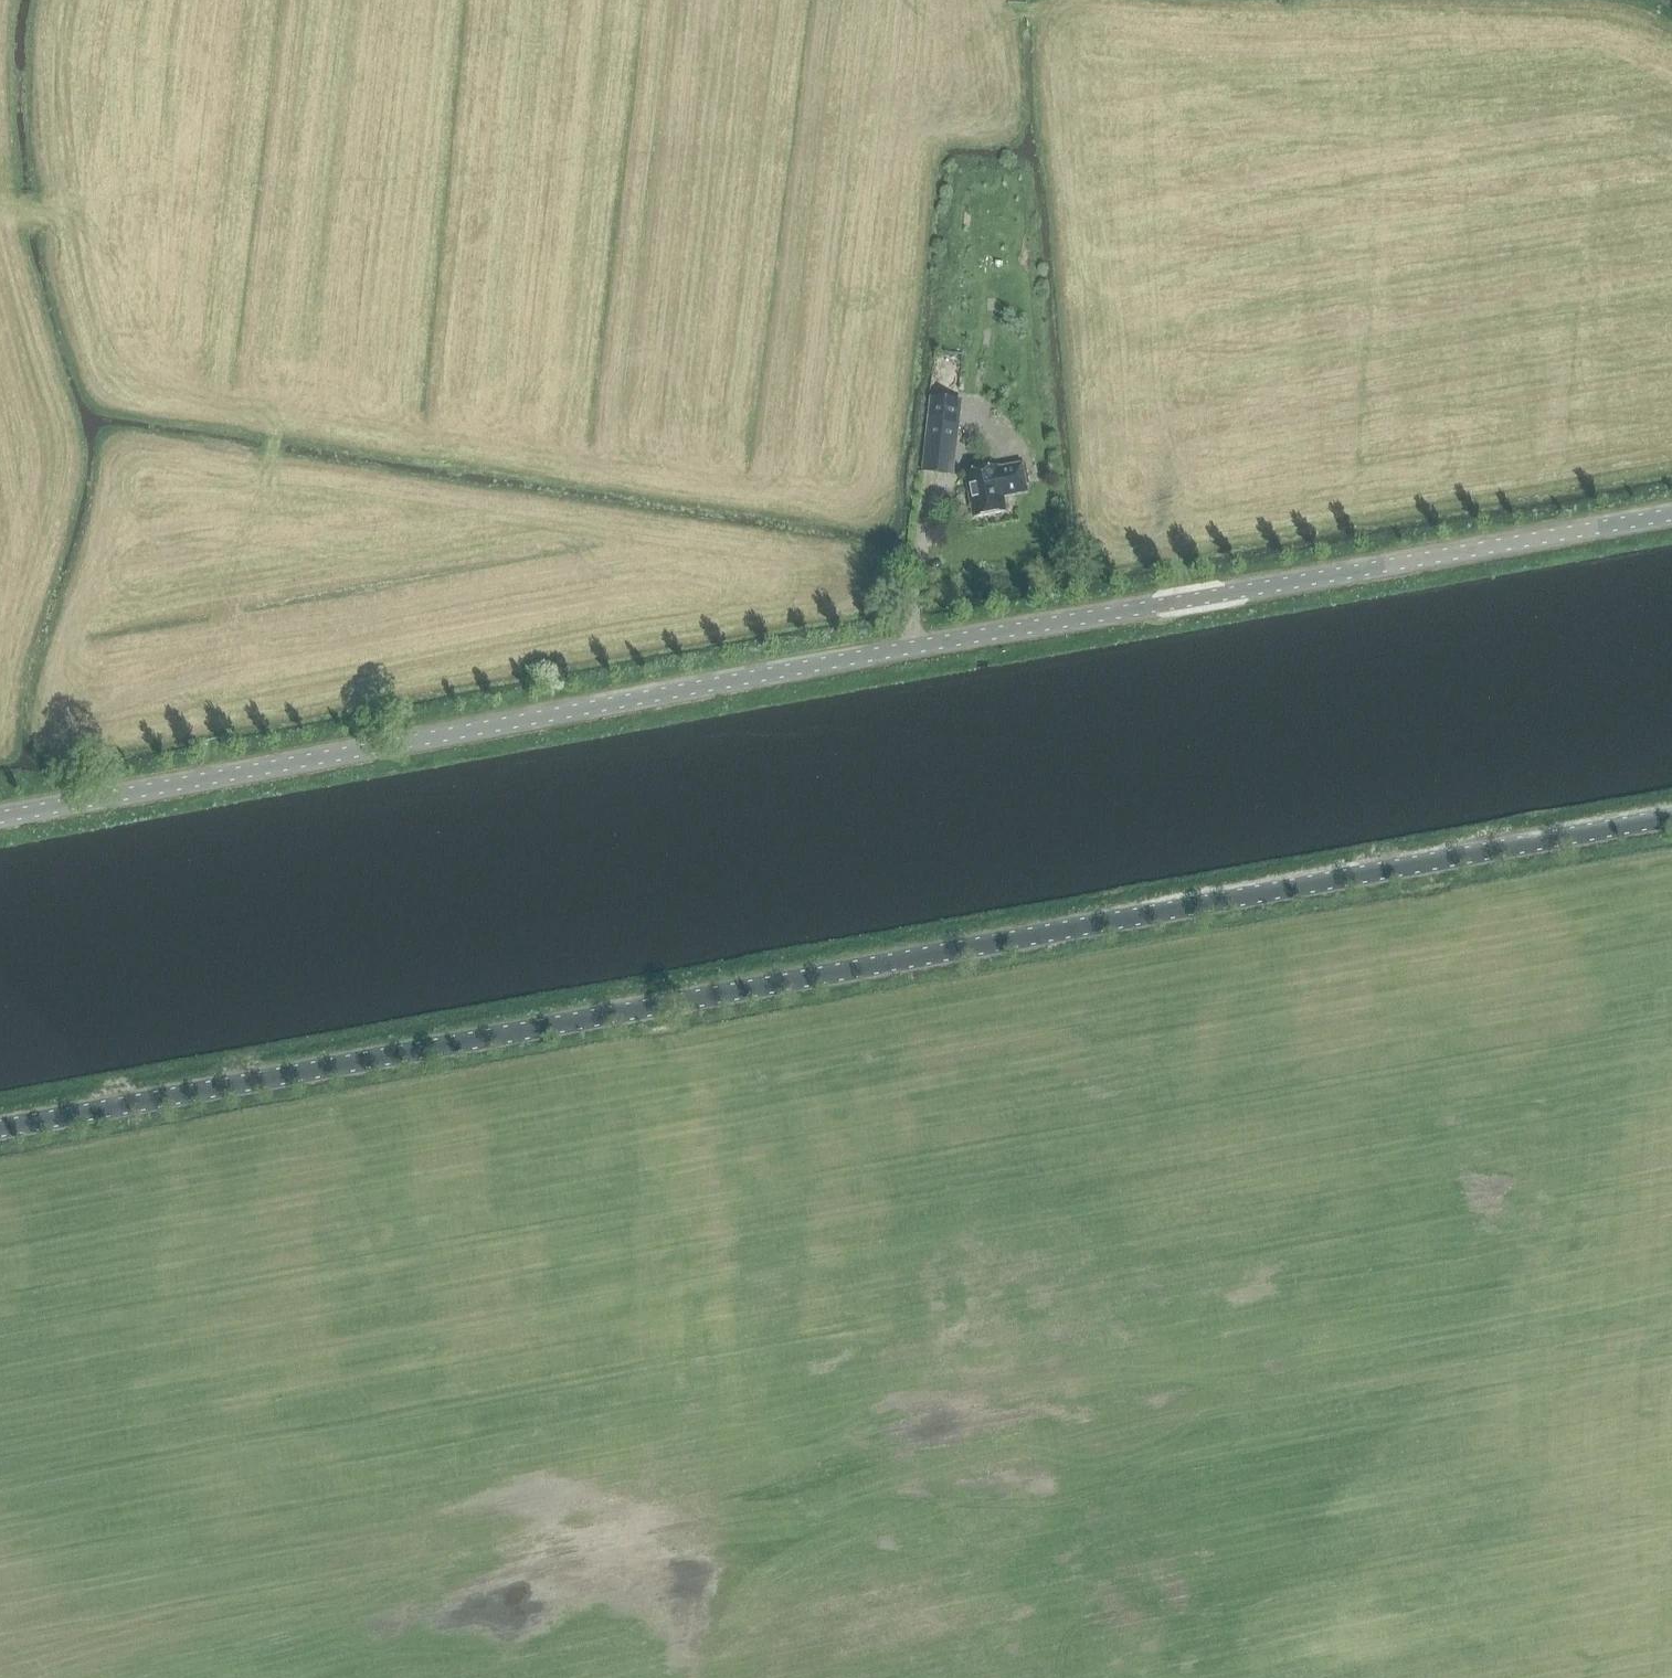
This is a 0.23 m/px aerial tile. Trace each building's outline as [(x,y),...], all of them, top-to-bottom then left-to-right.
[(929,397),(920,472),(953,475),(961,401),(929,397)] [(973,518),(1006,512),(1003,497),(1027,492),(1021,464),(997,469),(997,467),(964,473),(973,518)]
